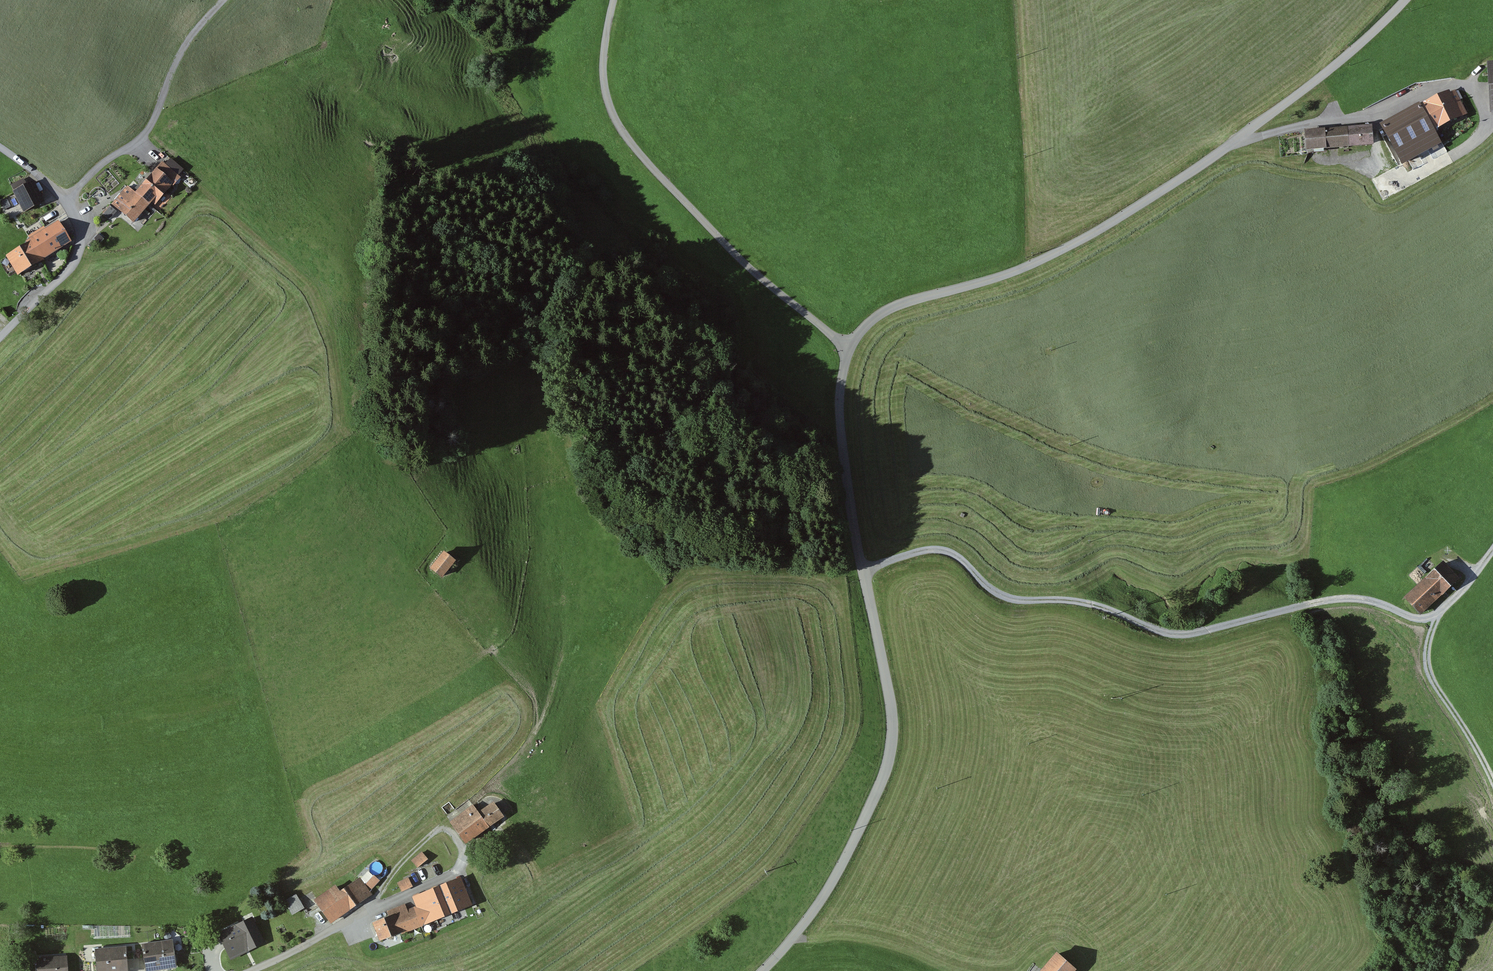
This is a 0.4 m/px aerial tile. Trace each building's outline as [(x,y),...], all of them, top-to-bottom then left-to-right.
[(1455,91),(1381,127),(1402,164),(1440,144),(1433,132),(1467,115),(1455,91)] [(1372,125),(1306,131),(1308,152),(1374,146),(1372,125)] [(132,183),(115,205),(141,225),(158,204),(161,206),(179,183),(160,168),(142,191),(132,183)] [(34,181),(13,192),(24,214),(45,203),(34,181)] [(31,243),(6,258),(18,276),(42,265),(44,259),(71,242),(58,221),(28,239),(31,243)] [(431,561),(444,570),(458,552),(446,542),(431,561)] [(1406,600),(1423,617),(1459,581),(1441,564),(1406,600)] [(444,800),(449,807),(456,801),(451,795),(444,800)] [(475,804),(449,821),(464,842),(504,815),(494,801),(479,811),(475,804)] [(419,860),(429,851),(424,845),(413,854),(419,860)] [(376,868),(367,875),(372,881),(382,874),(376,868)] [(332,886),(310,900),(325,924),(370,895),(359,878),(337,892),(332,886)] [(393,915),(374,922),(380,938),(470,904),(460,879),(414,896),(418,907),(406,911),(404,905),(391,910),(393,915)] [(407,880),(396,884),(399,892),(410,887),(407,880)] [(296,895),(283,903),(290,915),(303,907),(296,895)] [(251,918),(215,935),(226,959),(262,942),(251,918)] [(137,946),(141,970),(158,970),(174,969),(170,941),(137,946)] [(91,949),(92,970),(124,970),(122,947),(91,949)] [(1040,970),(1076,970),(1077,969),(1057,952),(1040,970)] [(31,957),(32,970),(64,970),(63,955),(31,957)]
